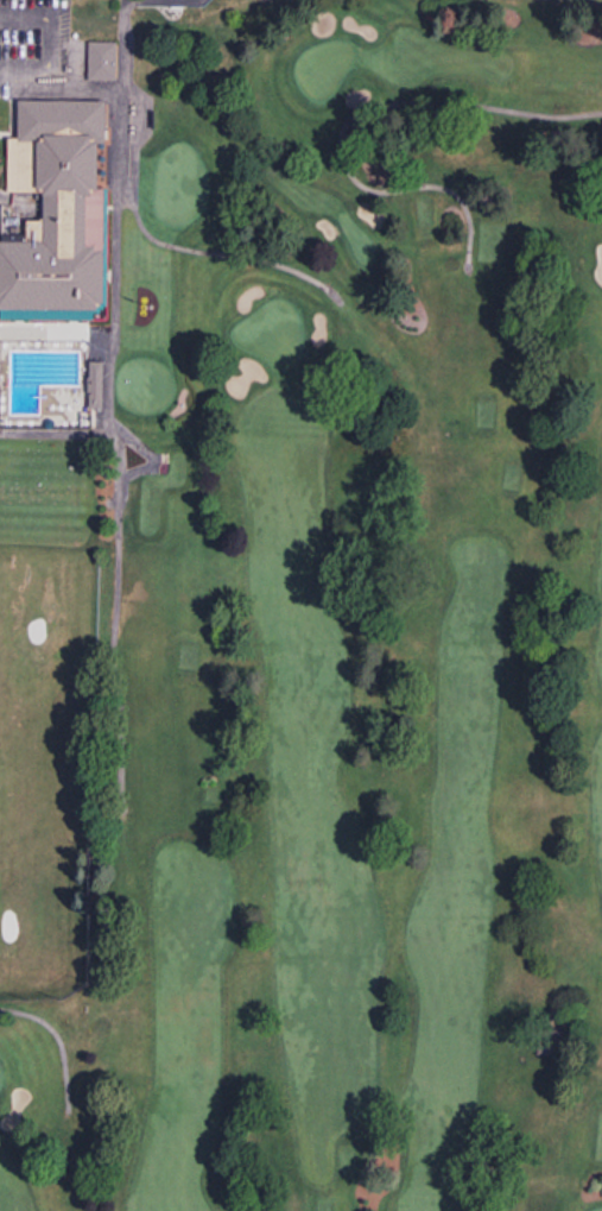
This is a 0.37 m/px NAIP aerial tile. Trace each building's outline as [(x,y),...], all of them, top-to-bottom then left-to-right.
[(90,83),(119,83),(119,44),(90,44),(90,83)] [(4,100),(2,134),(21,135),(20,183),(31,185),(28,241),(0,241),(0,303),(82,304),(82,246),(82,217),(82,183),(84,103),(4,100)]
